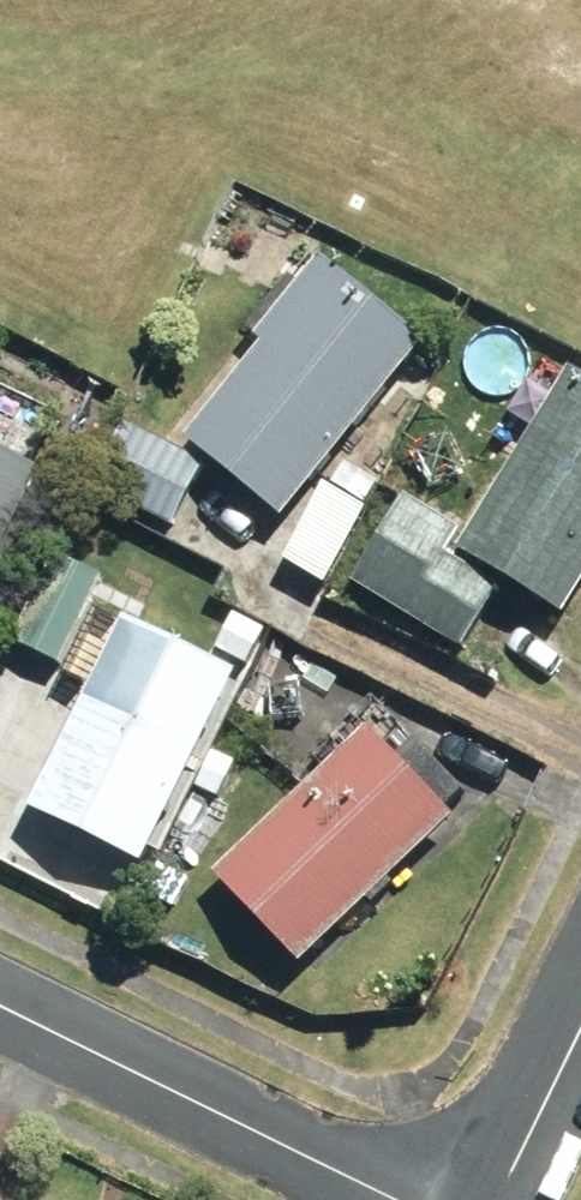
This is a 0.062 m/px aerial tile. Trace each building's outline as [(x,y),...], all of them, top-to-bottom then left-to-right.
[(190,444),(288,524),(428,349),(321,261),(257,340),(269,348),(190,444)] [(570,621),(580,604),(580,378),(575,374),(463,555),(570,621)] [(98,490),(176,529),(205,469),(129,429),(98,490)] [(44,473),(0,453),(0,566),(44,473)] [(335,487),(369,507),(382,484),(348,464),(335,487)] [(354,585),(463,655),(501,593),(447,558),(462,536),(407,501),(354,585)] [(62,671),(103,583),(55,561),(14,647),(62,671)] [(217,654),(247,669),(265,634),(235,619),(217,654)] [(31,816),(145,873),(241,679),(127,622),(31,816)] [(218,879),(306,971),(459,823),(370,733),(218,879)] [(200,792),(222,803),(240,766),(217,755),(200,792)]
